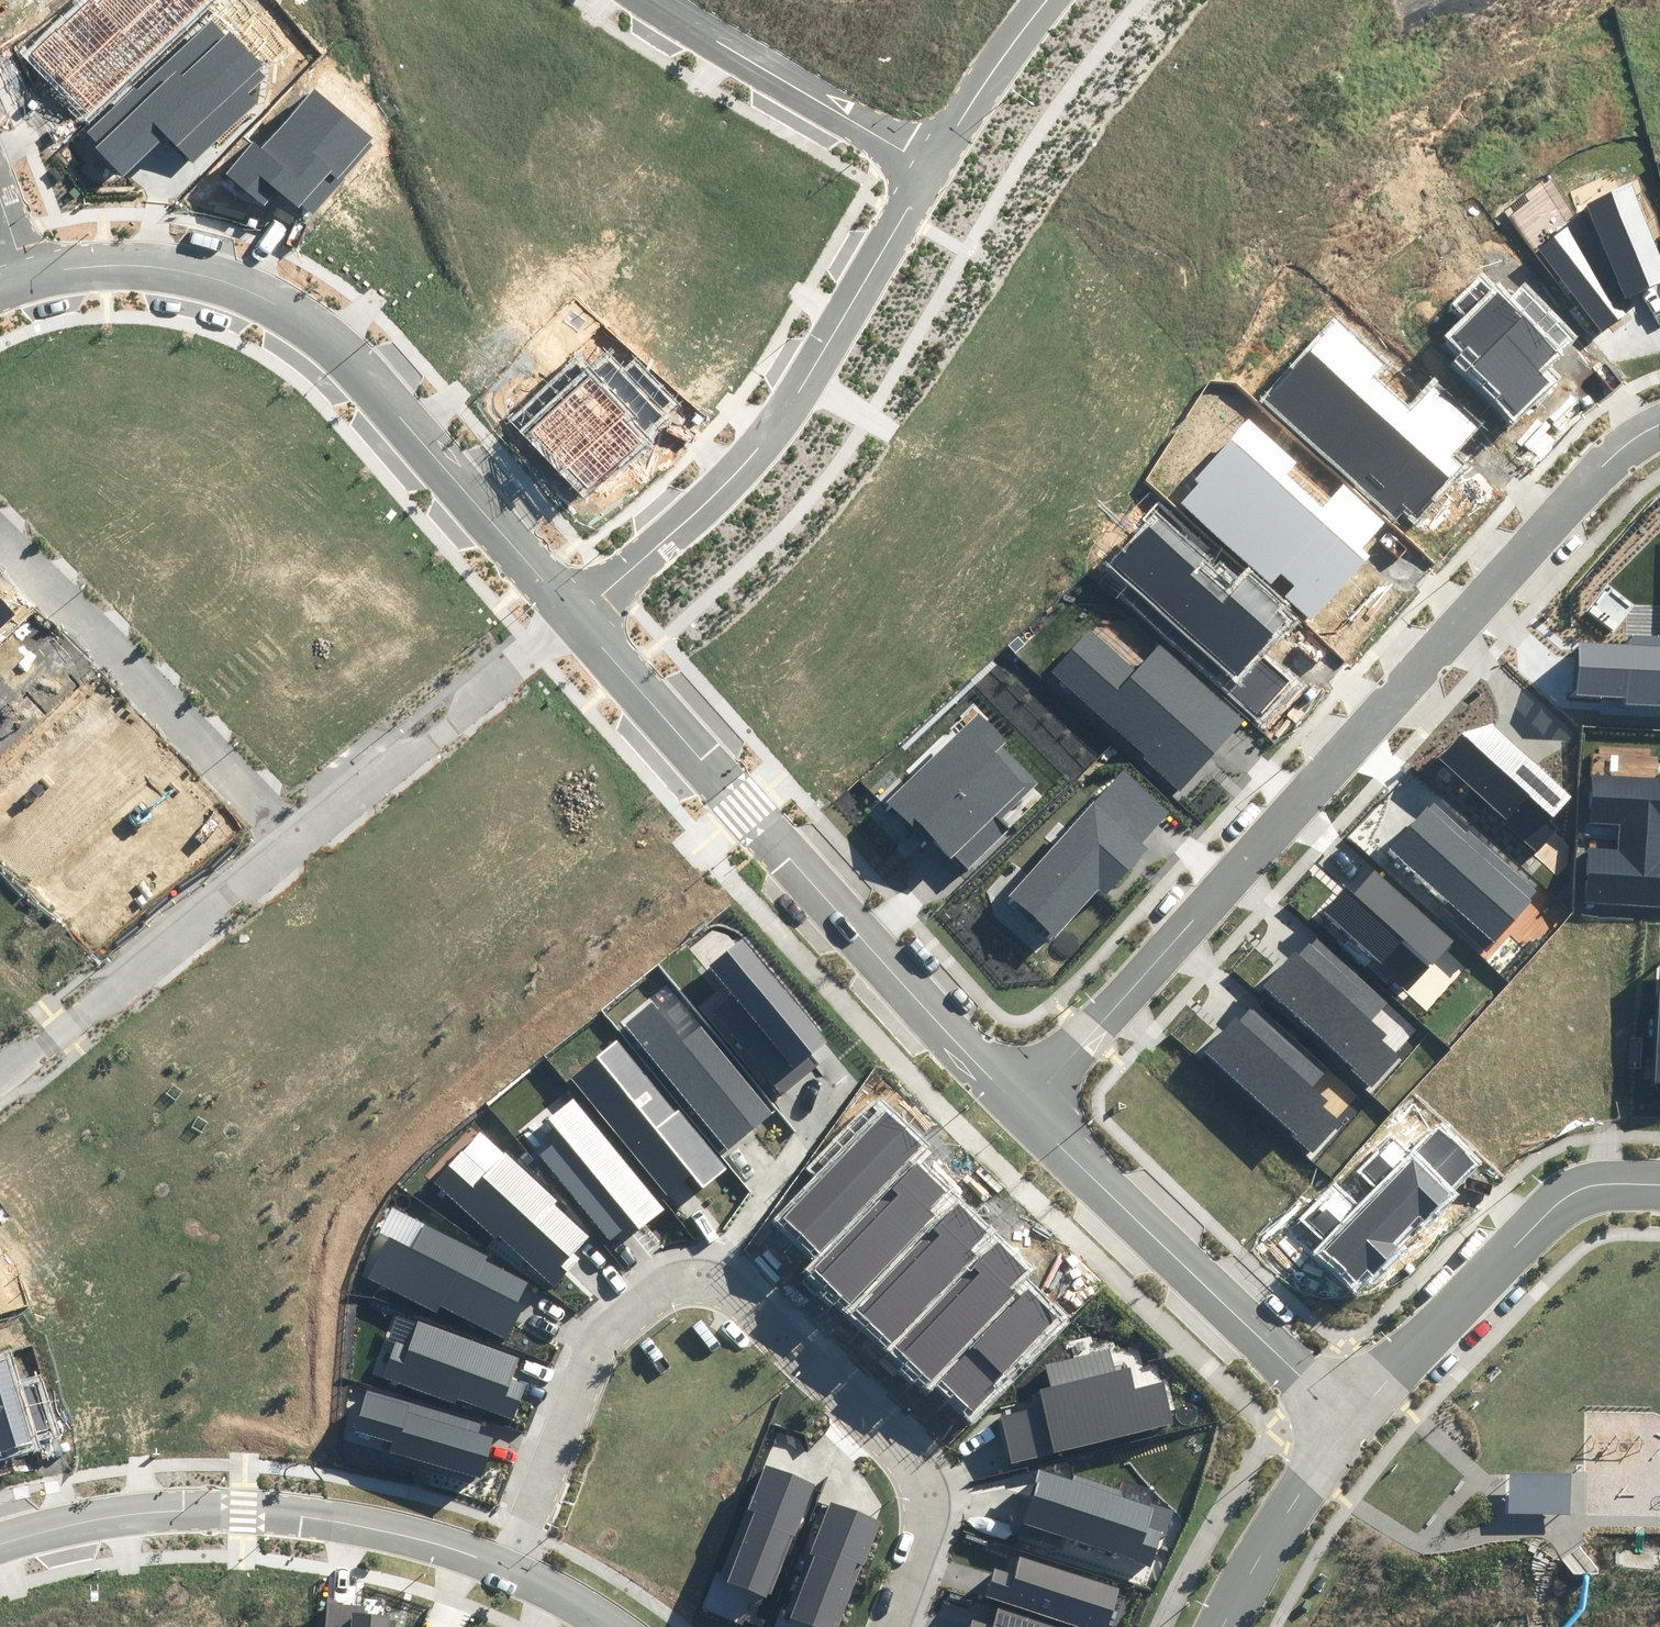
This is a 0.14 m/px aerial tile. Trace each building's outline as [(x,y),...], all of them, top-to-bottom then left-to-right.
[(166,138),(190,164),(258,102),(250,93),(268,76),(260,68),(263,65),(231,29),(225,35),(211,20),(88,132),(98,143),(94,146),(122,177),(166,138)] [(302,204),(312,214),(374,146),(369,142),(372,139),(315,88),(260,148),(253,142),(227,170),(265,204),(278,190),(298,208),(302,204)] [(1538,251),(1599,332),(1617,321),(1633,310),(1627,298),(1651,286),(1659,282),(1659,256),(1632,188),(1613,196),(1584,214),(1563,230),(1538,251)] [(1501,286),(1447,338),(1461,353),(1451,363),(1510,423),(1554,380),(1542,369),(1563,350),(1501,286)] [(1339,322),(1262,400),(1392,516),(1403,505),(1418,517),(1461,468),(1451,458),(1483,423),(1438,382),(1410,409),(1378,380),(1390,365),(1339,322)] [(1251,422),(1182,500),(1273,585),(1281,576),(1294,587),(1286,596),(1313,621),(1371,555),(1363,547),(1385,526),(1343,485),(1323,508),(1289,475),(1299,464),(1251,422)] [(1160,519),(1117,563),(1235,674),(1287,621),(1275,611),(1279,605),(1249,579),(1224,603),(1190,575),(1205,560),(1160,519)] [(14,614),(0,599),(0,627),(14,614)] [(1095,629),(1052,673),(1179,792),(1249,720),(1167,642),(1138,668),(1095,629)] [(1633,636),(1632,646),(1577,644),(1576,676),(1575,696),(1626,698),(1626,706),(1659,707),(1659,637),(1633,636)] [(982,714),(890,800),(967,873),(1008,834),(995,821),(1041,777),(1010,744),(982,714)] [(1490,723),(1445,766),(1526,843),(1573,798),(1490,723)] [(1170,814),(1125,769),(1010,895),(1054,938),(1101,889),(1107,892),(1147,851),(1142,844),(1170,814)] [(1591,775),(1589,821),(1622,823),(1620,850),(1588,848),(1586,903),(1659,906),(1659,778),(1591,775)] [(1434,803),(1387,849),(1491,945),(1535,894),(1434,803)] [(1346,888),(1322,918),(1408,992),(1453,940),(1375,872),(1354,896),(1346,888)] [(745,939),(679,991),(774,1103),(836,1050),(745,939)] [(1292,955),(1262,985),(1373,1086),(1402,1049),(1370,1021),(1386,1003),(1319,942),(1301,961),(1292,955)] [(651,1004),(625,1023),(726,1151),(771,1115),(679,998),(657,1011),(651,1004)] [(1251,1005),(1204,1052),(1311,1152),(1339,1119),(1311,1091),(1328,1074),(1251,1005)] [(619,1042),(572,1080),(677,1207),(724,1171),(619,1042)] [(560,1140),(541,1155),(615,1247),(664,1211),(574,1100),(547,1121),(560,1140)] [(886,1115),(781,1221),(818,1255),(922,1148),(886,1115)] [(1338,1187),(1303,1222),(1323,1243),(1316,1252),(1357,1291),(1447,1202),(1482,1167),(1441,1127),(1414,1152),(1395,1135),(1361,1171),(1378,1188),(1357,1208),(1338,1187)] [(483,1135),(441,1180),(551,1280),(592,1235),(483,1135)] [(915,1167),(816,1271),(849,1302),(950,1198),(915,1167)] [(919,1244),(856,1311),(891,1344),(977,1255),(970,1250),(987,1233),(961,1206),(935,1228),(919,1244)] [(405,1216),(369,1281),(501,1341),(529,1282),(405,1216)] [(998,1245),(894,1347),(930,1380),(1014,1293),(1009,1288),(1026,1272),(998,1245)] [(1028,1292),(942,1382),(971,1407),(1055,1318),(1028,1292)] [(397,1343),(385,1377),(514,1421),(525,1384),(513,1379),(520,1359),(419,1322),(410,1347),(397,1343)] [(1042,1398),(1000,1409),(1013,1465),(1172,1425),(1163,1383),(1135,1389),(1130,1368),(1116,1372),(1110,1349),(1046,1365),(1051,1387),(1041,1390),(1042,1398)] [(1,1461),(39,1450),(33,1433),(48,1428),(34,1382),(19,1387),(11,1360),(0,1363),(0,1459),(1,1461)] [(482,1424),(371,1392),(360,1432),(394,1443),(391,1454),(482,1479),(493,1438),(479,1434),(482,1424)] [(815,1484),(767,1465),(725,1582),(771,1601),(815,1484)] [(1567,1468),(1509,1468),(1508,1510),(1567,1510),(1567,1468)] [(1155,1509),(1042,1474),(1024,1525),(1150,1567),(1163,1533),(1150,1529),(1155,1509)] [(831,1503),(809,1554),(815,1556),(790,1619),(812,1626),(833,1626),(858,1564),(863,1566),(881,1522),(831,1503)] [(996,1570),(988,1597),(1080,1626),(1107,1626),(1120,1589),(1020,1557),(1015,1575),(996,1570)] [(388,1615),(361,1613),(361,1606),(328,1603),(326,1626),(387,1626),(388,1615)] [(975,1620),(973,1626),(1061,1626),(999,1607),(993,1626),(975,1620)]
